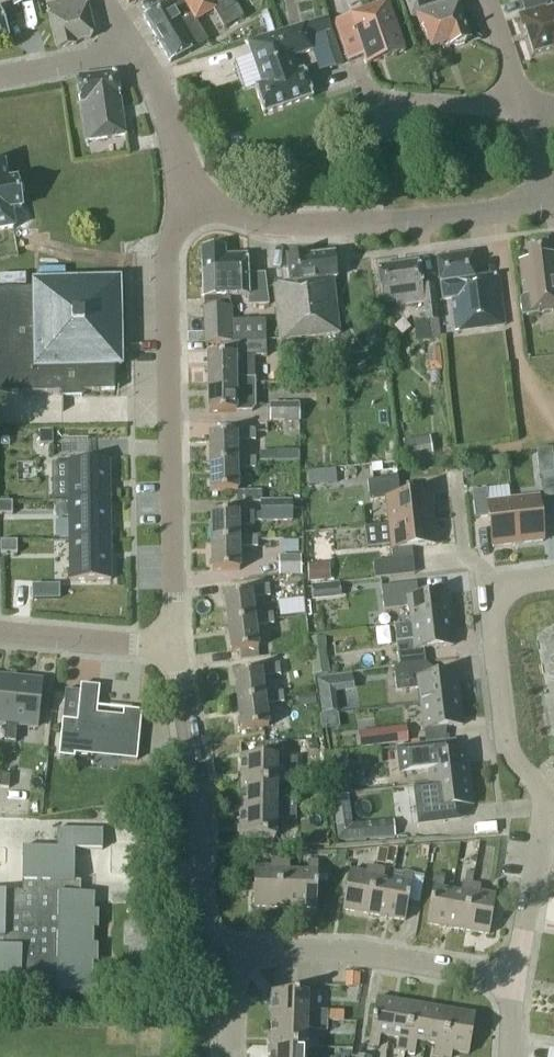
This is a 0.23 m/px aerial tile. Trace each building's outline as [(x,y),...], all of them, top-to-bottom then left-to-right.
[(92,34),(87,4),(83,0),(68,0),(48,5),(58,50),(75,45),(75,43),(89,39),(92,34)] [(244,17),(237,6),(236,6),(232,0),(172,0),(144,16),(171,63),(208,42),(196,21),(214,11),(224,28),(244,17)] [(464,0),(406,0),(412,18),(418,16),(422,28),(424,27),(432,48),(449,42),(450,46),(469,39),(457,2),(464,0)] [(553,50),(553,9),(550,0),(521,0),(526,14),(520,16),(524,29),(525,28),(533,54),(552,49),(553,50)] [(368,64),(404,52),(387,3),(335,21),(349,62),(365,56),(368,64)] [(9,36),(0,11),(0,39),(9,36)] [(327,18),(250,44),(263,83),(255,86),(265,113),(313,97),(304,70),(299,72),(293,57),(312,50),(308,38),(332,31),(327,18)] [(90,140),(125,135),(119,95),(116,77),(112,74),(77,77),(86,140),(90,140)] [(29,220),(27,211),(23,209),(17,179),(7,180),(4,164),(0,165),(0,230),(16,227),(25,225),(29,220)] [(551,255),(550,243),(527,247),(529,258),(519,260),(524,296),(520,299),(522,315),(553,311),(553,255),(551,255)] [(205,344),(221,343),(266,341),(265,320),(231,321),(231,297),(249,296),(249,306),(268,305),(264,274),(248,274),(247,256),(225,256),(225,248),(202,248),(203,283),(205,344)] [(505,325),(498,275),(476,278),(473,254),(437,259),(444,300),(453,299),(458,332),(505,325)] [(336,279),(333,255),(307,258),(306,255),(287,258),(290,283),(274,285),(281,340),(340,334),(333,279),(336,279)] [(424,302),(426,322),(428,322),(430,340),(441,339),(434,285),(422,286),(419,262),(378,267),(382,302),(397,300),(397,305),(424,302)] [(33,280),(33,288),(0,288),(0,393),(62,392),(62,397),(82,397),(82,391),(115,391),(114,366),(122,366),(121,279),(33,280)] [(266,341),(221,343),(222,355),(208,355),(209,384),(236,384),(236,380),(255,379),(255,356),(267,356),(266,341)] [(271,383),(289,384),(289,372),(271,372),(271,383)] [(255,406),(255,379),(236,380),(236,384),(209,384),(209,413),(251,412),(255,406)] [(298,403),(269,404),(270,422),(299,421),(298,403)] [(238,463),(237,459),(237,441),(256,440),(256,430),(236,431),(236,434),(210,434),(210,463),(238,463)] [(52,431),(39,431),(39,444),(53,444),(52,431)] [(432,457),(429,436),(402,440),(406,461),(414,460),(416,468),(429,466),(427,458),(432,457)] [(256,458),(237,459),(238,463),(210,463),(211,492),(238,491),(238,469),(257,468),(256,458)] [(68,461),(69,501),(110,501),(109,461),(68,461)] [(316,470),(307,471),(308,486),(318,485),(316,470)] [(544,496),(553,495),(553,472),(541,474),(544,496)] [(385,499),(388,525),(433,519),(430,494),(400,497),(398,478),(367,481),(370,501),(385,499)] [(267,490),(242,491),(243,500),(267,499),(267,490)] [(518,544),(512,499),(487,502),(486,490),(472,492),(476,518),(489,517),(492,547),(518,544)] [(538,496),(512,499),(518,544),(543,541),(538,496)] [(211,514),(212,542),(239,542),(239,538),(239,526),(253,526),(253,522),(291,521),(291,509),(302,509),(301,500),(260,501),(260,513),(211,514)] [(69,501),(69,541),(110,540),(110,501),(69,501)] [(0,502),(0,515),(12,515),(12,502),(0,502)] [(436,545),(433,519),(388,525),(392,560),(413,558),(412,548),(436,545)] [(239,542),(212,542),(212,571),(240,570),(239,548),(258,547),(258,537),(239,538),(239,542)] [(69,541),(70,581),(111,580),(110,540),(69,541)] [(17,541),(0,541),(0,554),(17,554),(17,541)] [(279,576),(301,575),(301,556),(279,557),(279,576)] [(329,563),(307,565),(309,583),(330,581),(329,563)] [(447,593),(418,597),(416,583),(381,587),(384,610),(409,608),(411,624),(450,619),(447,593)] [(312,602),(338,600),(337,584),(310,586),(312,602)] [(255,620),(254,616),(252,599),(271,596),(270,586),(250,589),(251,592),(224,596),(228,624),(255,620)] [(273,614),(254,616),(255,620),(228,624),(231,652),(239,651),(257,649),(258,649),(256,627),(274,624),(273,614)] [(453,646),(450,619),(411,624),(413,641),(397,643),(399,666),(425,663),(424,649),(453,646)] [(544,634),(551,665),(553,665),(553,632),(544,634)] [(325,637),(309,639),(311,654),(311,655),(327,652),(325,637)] [(257,649),(239,651),(240,660),(258,658),(257,649)] [(420,704),(459,699),(456,673),(427,677),(425,663),(399,666),(394,667),(396,692),(418,689),(420,704)] [(262,677),(280,675),(279,665),(260,667),(261,671),(234,674),(238,702),(265,699),(264,695),(262,677)] [(7,723),(11,678),(0,677),(0,723),(7,723)] [(18,725),(39,727),(43,681),(11,678),(7,723),(5,741),(16,742),(18,725)] [(136,760),(141,712),(124,710),(123,717),(96,714),(99,687),(82,685),(81,692),(66,690),(59,756),(74,757),(75,754),(136,760)] [(283,692),(264,695),(265,699),(238,702),(241,731),(269,727),(266,705),(284,702),(283,692)] [(297,695),(299,707),(317,705),(315,692),(297,695)] [(463,726),(459,699),(420,704),(423,730),(463,726)] [(375,730),(377,747),(408,743),(406,726),(375,730)] [(455,741),(425,744),(396,748),(399,774),(428,771),(430,784),(469,779),(466,753),(456,754),(455,741)] [(242,757),(242,784),(275,784),(275,767),(296,767),(296,758),(277,758),(242,757)] [(9,788),(10,775),(1,775),(0,786),(0,788),(9,788)] [(472,805),(469,779),(430,784),(432,801),(416,802),(418,825),(444,822),(443,809),(472,805)] [(275,802),(275,784),(242,784),(241,811),(296,811),(296,802),(275,802)] [(296,820),(296,811),(241,811),(241,837),(274,838),(275,820),(296,820)] [(23,892),(0,892),(0,983),(3,983),(3,988),(21,988),(21,978),(56,979),(55,997),(96,997),(97,979),(93,979),(93,963),(98,963),(98,945),(94,945),(94,929),(98,929),(98,911),(94,911),(94,894),(74,894),(75,848),(103,849),(103,830),(58,829),(58,848),(24,848),(23,892)] [(254,906),(278,907),(279,860),(271,860),(271,868),(255,867),(254,906)] [(290,861),(279,860),(278,907),(297,907),(299,872),(289,872),(290,861)] [(308,872),(299,872),(297,907),(316,908),(318,861),(308,861),(308,872)] [(344,910),(369,914),(376,868),(367,866),(366,874),(350,871),(344,910)] [(385,869),(376,868),(369,914),(387,917),(393,882),(384,881),(385,869)] [(402,884),(393,882),(387,917),(405,920),(413,874),(404,873),(402,884)] [(428,924),(446,927),(452,892),(442,890),(444,880),(435,878),(428,924)] [(461,893),(452,892),(446,927),(464,930),(472,884),(463,883),(461,893)] [(481,886),(472,884),(464,930),(489,934),(495,896),(479,893),(481,886)] [(360,987),(360,974),(345,974),(345,987),(360,987)] [(273,992),(272,1019),(326,1021),(327,1012),(306,1012),(307,993),(273,992)] [(389,1038),(396,1002),(378,999),(370,1044),(378,1046),(380,1036),(389,1038)] [(397,1049),(406,1050),(414,1005),(396,1002),(389,1038),(399,1039),(397,1049)] [(432,1008),(414,1005),(406,1050),(415,1052),(416,1041),(426,1043),(432,1008)] [(433,1054),(442,1056),(450,1011),(432,1008),(426,1043),(435,1045),(433,1054)] [(450,1011),(442,1056),(449,1056),(451,1056),(453,1051),(468,1054),(475,1015),(450,1011)] [(326,1030),(326,1021),(272,1019),(272,1046),(306,1047),(306,1029),(326,1030)] [(271,1056),(306,1056),(306,1047),(272,1046),(271,1056)]
